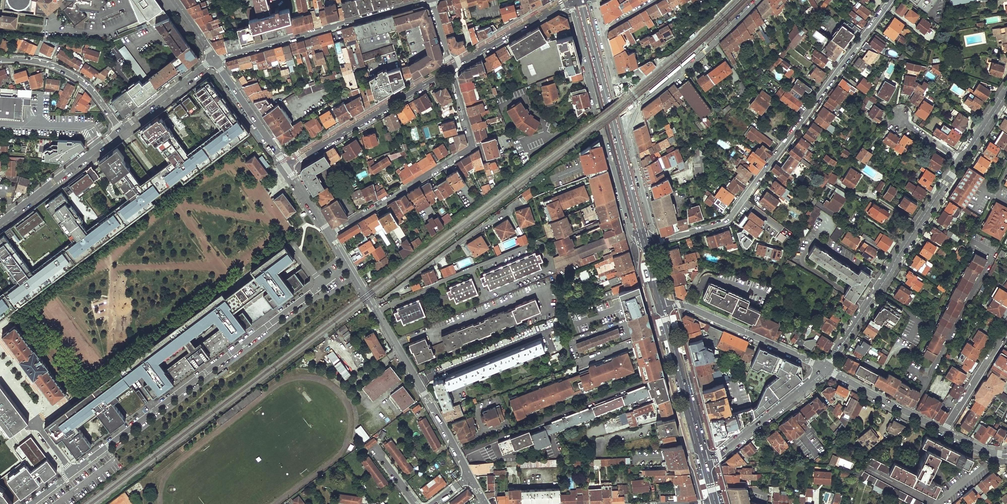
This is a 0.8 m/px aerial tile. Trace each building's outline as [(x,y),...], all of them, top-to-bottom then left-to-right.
[(9,3),(15,9),(20,9),(26,7),(30,2),(30,0),(9,0),(9,3)] [(37,0),(35,11),(47,13),(47,14),(58,5),(59,6),(74,26),(86,17),(79,7),(91,8),(100,9),(100,7),(101,1),(108,2),(106,0),(37,0)] [(140,22),(148,18),(148,19),(147,19),(151,25),(162,20),(161,16),(166,14),(156,0),(154,0),(154,1),(143,6),(145,10),(144,11),(143,11),(142,11),(141,11),(140,11),(140,10),(139,9),(137,6),(137,5),(136,5),(136,4),(135,4),(134,3),(133,3),(132,2),(131,0),(130,0),(140,22)] [(131,0),(132,2),(133,3),(134,3),(135,4),(136,4),(136,5),(137,5),(137,6),(139,9),(140,10),(140,11),(141,11),(142,11),(143,11),(144,11),(145,10),(143,6),(154,1),(154,0),(131,0)] [(250,26),(254,39),(255,44),(261,42),(257,30),(284,22),(287,34),(293,33),(290,18),(288,9),(278,12),(277,9),(274,10),(275,13),(270,14),(268,7),(269,7),(268,4),(267,4),(266,0),(253,0),(258,18),(253,19),(250,7),(245,9),(250,26)] [(306,29),(300,0),(295,0),(299,17),(292,19),(291,18),(290,18),(293,33),(306,29)] [(306,29),(314,27),(311,14),(308,15),(305,0),(300,0),(306,29)] [(344,18),(351,16),(363,13),(402,2),(402,0),(350,0),(340,3),(341,6),(344,18)] [(443,23),(449,22),(446,11),(449,10),(454,9),(452,0),(445,0),(441,1),(438,7),(443,23)] [(454,9),(459,25),(461,25),(459,20),(461,19),(458,8),(463,7),(460,0),(452,0),(454,9)] [(463,7),(465,6),(468,16),(472,15),(469,5),(467,0),(460,0),(463,7)] [(521,5),(520,5),(521,8),(515,10),(516,15),(517,15),(517,17),(531,9),(529,0),(520,0),(521,5)] [(531,9),(542,2),(541,0),(529,0),(531,9)] [(600,4),(603,14),(619,4),(617,0),(608,0),(600,4)] [(628,0),(625,0),(619,4),(624,12),(632,7),(628,0)] [(656,4),(661,13),(665,19),(668,17),(666,12),(672,9),(668,0),(663,0),(656,4)] [(672,9),(674,11),(677,9),(675,6),(680,3),(681,5),(682,4),(682,3),(680,0),(668,0),(672,9)] [(767,0),(764,0),(756,8),(762,18),(764,17),(767,15),(770,11),(772,15),(775,13),(767,0)] [(775,13),(775,14),(779,12),(776,7),(779,6),(779,7),(784,4),(783,3),(781,0),(767,0),(775,13)] [(813,10),(813,11),(817,8),(812,0),(807,0),(813,10)] [(927,12),(936,0),(912,0),(927,12)] [(186,8),(190,13),(206,7),(204,2),(202,3),(186,8)] [(819,8),(822,10),(827,4),(823,2),(819,8)] [(908,7),(901,2),(896,10),(902,15),(908,7)] [(856,12),(864,19),(870,11),(859,3),(852,11),(855,13),(856,12)] [(334,21),(339,20),(336,9),(336,7),(335,4),(324,7),(324,9),(327,23),(334,21)] [(500,8),(503,20),(509,18),(508,17),(516,15),(515,10),(513,4),(500,8)] [(619,4),(603,14),(605,23),(624,12),(619,4)] [(656,4),(646,10),(651,19),(661,13),(656,4)] [(190,13),(194,18),(206,14),(208,14),(206,7),(190,13)] [(422,7),(412,10),(416,24),(419,23),(425,40),(429,54),(409,65),(412,75),(413,79),(443,61),(428,10),(422,7)] [(311,14),(314,27),(321,25),(319,15),(315,16),(314,10),(313,11),(312,8),(310,9),(311,14)] [(766,43),(770,40),(765,33),(764,33),(759,24),(764,21),(762,18),(756,8),(750,14),(756,25),(759,29),(764,39),(766,43)] [(319,15),(321,25),(324,24),(327,23),(324,9),(318,11),(319,15)] [(411,10),(392,15),(396,27),(397,29),(411,25),(408,15),(409,15),(409,14),(411,13),(411,10)] [(859,28),(861,29),(866,21),(855,13),(852,11),(852,10),(850,12),(856,16),(853,20),(856,22),(854,24),(859,28)] [(644,11),(640,13),(645,22),(649,20),(644,11)] [(550,26),(557,39),(571,35),(568,24),(566,15),(561,13),(547,21),(550,26)] [(640,13),(627,21),(631,26),(628,28),(631,34),(635,32),(633,30),(643,24),(645,28),(647,26),(645,22),(640,13)] [(194,18),(199,25),(212,21),(211,17),(210,15),(209,16),(207,16),(206,14),(194,18)] [(742,21),(749,33),(755,30),(753,27),(756,25),(750,14),(742,21)] [(353,26),(357,39),(396,27),(392,15),(361,24),(353,26)] [(929,27),(931,24),(923,18),(918,15),(911,24),(924,33),(926,30),(928,32),(931,29),(929,27)] [(16,28),(17,23),(17,19),(0,16),(0,26),(16,28)] [(897,40),(904,45),(907,41),(897,33),(903,24),(894,17),(883,32),(896,41),(897,40)] [(170,45),(177,54),(187,46),(167,18),(162,20),(155,24),(170,45)] [(169,18),(167,18),(187,46),(188,45),(169,18)] [(199,25),(204,32),(220,26),(217,19),(212,21),(199,25)] [(443,23),(447,37),(454,35),(450,21),(449,22),(443,23)] [(546,40),(547,41),(552,40),(549,35),(550,35),(546,28),(550,26),(547,21),(538,26),(546,40)] [(627,21),(610,31),(608,35),(609,39),(620,33),(624,31),(628,28),(631,26),(627,21)] [(749,33),(742,21),(737,27),(743,39),(744,40),(748,37),(749,40),(752,38),(749,33)] [(852,33),(855,29),(858,31),(859,28),(854,24),(850,22),(849,24),(846,21),(845,22),(843,21),(841,24),(852,33)] [(411,25),(397,29),(397,30),(418,25),(423,40),(425,40),(419,23),(416,24),(411,25)] [(673,26),(671,23),(658,30),(659,31),(649,37),(648,35),(636,42),(634,43),(636,46),(641,43),(643,46),(650,42),(654,48),(674,36),(669,28),(673,26)] [(467,26),(472,44),(478,40),(476,31),(474,24),(467,26)] [(836,30),(849,40),(854,34),(852,33),(841,24),(836,30)] [(204,32),(208,38),(218,35),(221,34),(224,33),(222,26),(220,26),(204,32)] [(238,36),(240,43),(254,39),(250,26),(237,30),(238,36)] [(341,30),(346,45),(358,42),(357,39),(353,26),(348,28),(341,30)] [(476,31),(478,40),(492,32),(490,26),(476,31)] [(513,54),(527,86),(536,83),(548,78),(552,76),(565,71),(565,72),(567,72),(569,71),(580,68),(576,52),(571,35),(557,39),(552,40),(547,41),(550,45),(542,50),(538,44),(546,40),(538,26),(509,44),(513,54)] [(1006,50),(1006,26),(994,29),(995,35),(996,34),(999,34),(1000,39),(1002,39),(1005,50),(1006,50)] [(743,39),(737,27),(731,33),(740,49),(743,54),(745,53),(739,41),(743,39)] [(907,37),(911,31),(906,27),(902,33),(907,37)] [(628,28),(624,31),(632,45),(636,42),(635,40),(633,37),(631,34),(628,28)] [(789,38),(791,41),(797,33),(799,31),(797,28),(794,31),(789,38)] [(798,34),(805,39),(807,36),(803,33),(806,30),(803,28),(798,34)] [(831,39),(843,48),(849,40),(836,30),(830,38),(831,39)] [(318,36),(321,47),(322,50),(324,55),(329,54),(328,49),(326,50),(325,45),(330,43),(331,46),(334,45),(331,33),(324,35),(318,36)] [(620,33),(609,39),(612,48),(613,55),(624,49),(621,44),(625,41),(620,33)] [(740,49),(731,33),(720,43),(732,65),(736,63),(734,60),(731,59),(731,58),(733,58),(729,52),(733,49),(734,52),(740,49)] [(211,43),(219,54),(227,52),(224,41),(221,34),(218,35),(219,38),(221,38),(222,40),(211,43)] [(790,46),(793,49),(801,39),(804,41),(805,39),(798,34),(788,45),(790,46)] [(1003,50),(1005,50),(1002,39),(1000,39),(999,34),(996,34),(998,45),(1001,44),(1003,50)] [(447,37),(450,50),(458,52),(465,48),(463,39),(458,41),(456,40),(454,35),(447,37)] [(863,46),(878,53),(879,51),(880,52),(886,43),(875,35),(869,44),(866,42),(863,46)] [(224,41),(227,52),(242,47),(240,43),(238,36),(224,41)] [(311,38),(314,49),(321,47),(318,36),(311,38)] [(303,40),(306,51),(310,50),(315,65),(318,64),(315,54),(314,49),(311,38),(303,40)] [(826,45),(838,54),(843,48),(831,39),(826,45)] [(8,51),(11,44),(1,40),(0,42),(0,48),(8,51)] [(15,46),(22,50),(30,52),(32,44),(21,40),(17,40),(15,46)] [(296,43),(299,53),(301,53),(303,58),(305,57),(308,69),(312,68),(306,51),(303,40),(296,43)] [(538,44),(542,50),(550,45),(547,41),(546,40),(538,44)] [(73,44),(72,50),(71,53),(73,54),(75,50),(80,50),(81,43),(74,42),(74,44),(73,44)] [(38,52),(50,56),(52,48),(41,43),(38,52)] [(302,62),(299,53),(296,43),(289,44),(292,55),(296,54),(298,64),(302,62)] [(292,55),(289,44),(282,47),(285,60),(290,59),(291,61),(294,60),(292,55)] [(362,55),(364,62),(395,51),(393,44),(362,55)] [(509,44),(495,52),(500,62),(511,56),(510,56),(513,54),(509,44)] [(634,44),(613,55),(619,77),(652,58),(641,44),(636,47),(634,44)] [(177,54),(148,76),(156,87),(158,89),(183,71),(182,70),(198,59),(188,45),(187,46),(177,54)] [(821,51),(834,61),(838,54),(826,45),(826,46),(825,45),(821,51)] [(146,77),(124,46),(119,50),(141,81),(146,77)] [(873,54),(875,56),(878,53),(863,46),(860,49),(867,52),(863,58),(868,61),(873,54)] [(274,49),(278,62),(285,60),(282,47),(274,49)] [(56,56),(67,62),(70,55),(60,49),(56,56)] [(85,55),(84,59),(96,63),(99,54),(84,49),(82,54),(85,55)] [(263,52),(268,66),(268,68),(270,67),(270,65),(278,63),(278,62),(274,49),(263,52)] [(315,54),(318,64),(326,62),(324,55),(322,50),(321,51),(321,52),(315,54)] [(340,66),(348,92),(359,88),(350,59),(347,50),(343,51),(347,64),(340,66)] [(812,58),(822,66),(827,59),(815,50),(812,53),(814,55),(812,58)] [(250,55),(253,66),(254,70),(268,66),(263,52),(250,55)] [(483,63),(486,72),(501,63),(500,62),(495,52),(487,57),(489,60),(483,63)] [(649,90),(651,92),(695,55),(694,53),(649,90)] [(67,62),(76,68),(81,61),(70,55),(67,62)] [(240,69),(253,66),(250,55),(237,59),(239,66),(240,69)] [(780,64),(786,68),(789,64),(782,59),(779,57),(772,65),(774,67),(776,68),(780,64)] [(871,66),(860,57),(854,65),(862,71),(860,73),(866,77),(870,71),(868,70),(871,66)] [(237,59),(225,62),(229,68),(239,66),(237,59)] [(482,59),(468,68),(457,74),(459,82),(470,78),(486,73),(486,72),(483,63),(482,59)] [(988,70),(1000,75),(1006,62),(999,59),(997,62),(993,60),(988,70)] [(655,65),(651,60),(638,67),(646,75),(656,66),(655,65)] [(721,71),(724,76),(732,70),(725,61),(715,68),(718,73),(721,71)] [(80,70),(90,77),(92,73),(101,79),(103,80),(107,73),(108,71),(105,68),(99,72),(85,62),(80,70)] [(810,75),(819,82),(825,73),(817,67),(817,66),(814,64),(812,66),(815,68),(810,75)] [(400,68),(403,78),(412,75),(409,65),(400,68)] [(387,72),(393,91),(405,83),(403,78),(400,68),(400,67),(387,72)] [(569,71),(572,81),(583,78),(582,73),(580,68),(569,71)] [(707,74),(714,83),(724,76),(721,71),(718,73),(715,68),(707,74)] [(369,78),(372,89),(375,98),(376,101),(393,91),(387,72),(386,69),(383,70),(378,73),(369,78)] [(14,73),(17,82),(24,80),(27,90),(33,91),(32,88),(30,79),(29,79),(26,70),(14,73)] [(30,79),(32,88),(43,86),(43,82),(42,79),(40,73),(33,75),(33,77),(29,77),(30,79)] [(705,90),(714,83),(707,74),(703,78),(702,76),(697,79),(705,90)] [(842,78),(855,88),(858,84),(845,75),(842,78)] [(146,82),(152,90),(156,87),(148,76),(141,81),(143,84),(146,82)] [(238,80),(242,86),(249,84),(247,82),(243,76),(238,80)] [(546,103),(547,106),(555,103),(554,99),(558,98),(552,76),(548,78),(549,83),(549,84),(542,86),(543,92),(542,92),(545,104),(546,103)] [(903,92),(911,94),(913,90),(917,83),(915,82),(915,78),(907,76),(903,92)] [(249,132),(208,78),(182,97),(181,98),(172,105),(174,109),(169,114),(170,116),(164,121),(162,118),(160,119),(157,116),(133,134),(160,169),(154,173),(149,177),(123,142),(97,161),(100,165),(94,169),(91,165),(68,183),(69,184),(63,188),(63,187),(0,234),(0,273),(10,286),(4,291),(16,307),(164,197),(160,192),(166,188),(171,184),(174,189),(232,145),(249,132)] [(459,82),(462,91),(475,87),(473,83),(472,83),(470,78),(459,82)] [(549,83),(548,78),(536,83),(537,87),(549,83)] [(789,92),(798,98),(804,90),(808,93),(811,90),(796,78),(793,82),(795,84),(789,92)] [(838,84),(847,91),(849,88),(854,91),(856,88),(855,88),(842,78),(838,84)] [(51,92),(51,89),(59,89),(60,80),(47,79),(46,88),(45,88),(45,91),(50,92),(51,92)] [(859,87),(867,93),(873,85),(865,79),(860,86),(859,87)] [(703,120),(704,121),(707,119),(704,115),(710,110),(688,80),(677,88),(682,94),(703,120)] [(740,81),(735,84),(740,93),(746,90),(740,81)] [(876,95),(887,101),(894,87),(884,81),(876,95)] [(910,100),(917,105),(923,96),(922,94),(928,84),(924,81),(921,85),(918,83),(918,82),(917,83),(913,90),(915,91),(910,100)] [(242,86),(248,95),(256,92),(262,90),(257,82),(249,84),(242,86)] [(302,90),(298,91),(296,93),(299,98),(310,93),(327,88),(324,82),(320,83),(316,84),(309,87),(302,90)] [(973,93),(984,100),(990,90),(986,87),(987,84),(980,82),(974,91),(968,88),(967,90),(972,94),(973,93)] [(67,83),(63,93),(59,91),(59,93),(62,94),(70,98),(75,87),(67,83)] [(133,91),(141,102),(150,95),(142,84),(133,91)] [(679,105),(683,102),(678,96),(682,94),(677,88),(674,84),(670,87),(667,90),(679,104),(679,105)] [(830,97),(839,104),(844,97),(843,96),(847,91),(838,84),(834,90),(832,88),(829,92),(831,94),(829,96),(830,97)] [(619,85),(612,87),(615,97),(621,93),(619,85)] [(462,91),(464,99),(478,94),(477,90),(480,89),(479,86),(475,87),(462,91)] [(359,88),(365,108),(371,104),(369,99),(368,94),(364,96),(363,92),(364,91),(362,87),(359,88)] [(438,100),(441,104),(451,99),(445,87),(441,90),(440,89),(432,93),(436,101),(438,100)] [(786,90),(782,87),(775,96),(780,99),(786,90)] [(344,102),(352,115),(365,108),(359,88),(348,92),(349,96),(357,93),(358,96),(354,99),(353,98),(351,100),(351,101),(348,103),(347,101),(348,100),(346,97),(342,99),(344,102)] [(368,94),(369,99),(375,98),(372,89),(368,90),(368,88),(366,89),(368,94)] [(570,92),(577,115),(583,111),(582,107),(590,105),(589,99),(586,88),(570,92)] [(127,89),(112,101),(114,103),(116,105),(120,111),(122,113),(124,116),(139,104),(127,89)] [(248,95),(253,102),(266,98),(262,90),(256,92),(248,95)] [(677,106),(679,104),(667,90),(663,93),(659,96),(663,107),(664,110),(673,102),(677,106)] [(771,97),(762,90),(758,94),(750,105),(761,113),(769,103),(768,102),(771,97)] [(798,98),(789,92),(786,90),(780,99),(796,112),(800,107),(803,102),(798,98)] [(91,98),(85,91),(82,95),(81,97),(89,102),(91,98)] [(464,99),(466,107),(476,104),(478,103),(476,99),(484,96),(484,97),(486,96),(484,92),(478,94),(464,99)] [(70,98),(62,94),(59,93),(57,96),(61,97),(57,105),(65,109),(70,98)] [(82,95),(79,93),(76,99),(73,105),(70,112),(75,112),(77,108),(78,109),(78,108),(85,112),(90,105),(88,103),(89,102),(81,97),(82,95)] [(410,102),(415,110),(418,108),(420,111),(432,104),(425,93),(410,102)] [(23,119),(24,103),(32,104),(32,98),(0,96),(0,118),(23,119)] [(663,107),(659,96),(642,108),(641,109),(643,117),(644,117),(645,120),(647,120),(663,107)] [(968,106),(974,109),(976,106),(978,107),(982,101),(974,96),(973,99),(968,96),(965,101),(969,104),(968,106)] [(835,106),(838,109),(841,105),(839,104),(830,97),(824,105),(832,110),(835,106)] [(253,102),(262,115),(275,107),(272,102),(270,103),(266,98),(253,102)] [(875,103),(874,102),(868,99),(866,104),(865,106),(871,110),(874,105),(875,103)] [(859,111),(861,113),(865,106),(866,104),(862,101),(861,100),(856,109),(849,104),(846,108),(856,116),(859,111)] [(915,112),(923,118),(932,106),(923,100),(915,112)] [(330,110),(334,116),(337,114),(341,122),(352,115),(344,102),(330,110)] [(397,110),(403,122),(415,115),(412,111),(415,110),(410,102),(397,110)] [(512,106),(507,110),(515,123),(516,122),(517,124),(516,126),(530,136),(533,131),(535,128),(539,123),(532,118),(529,116),(528,115),(527,113),(524,109),(520,102),(515,105),(512,106)] [(262,115),(277,135),(293,125),(287,117),(289,116),(285,111),(284,112),(278,104),(275,107),(262,115)] [(466,107),(469,115),(485,110),(485,108),(478,110),(476,104),(466,107)] [(868,114),(878,121),(881,117),(880,116),(882,111),(874,105),(871,110),(868,114)] [(829,115),(837,122),(839,119),(836,117),(833,114),(829,111),(828,112),(822,108),(818,113),(826,119),(829,115)] [(469,115),(471,124),(482,120),(480,116),(489,113),(488,111),(489,111),(489,109),(485,110),(469,115)] [(637,146),(650,139),(643,117),(641,109),(629,116),(631,123),(636,141),(637,146)] [(952,123),(962,131),(965,126),(964,125),(968,119),(953,109),(951,113),(954,115),(956,117),(954,119),(952,123)] [(320,116),(326,126),(336,120),(330,110),(320,116)] [(671,129),(664,110),(662,112),(668,127),(653,135),(654,138),(671,129)] [(384,118),(389,131),(401,126),(395,111),(384,118)] [(471,124),(473,130),(487,126),(486,122),(490,121),(490,122),(496,120),(495,116),(482,120),(471,124)] [(830,128),(833,130),(835,127),(826,121),(826,122),(818,116),(814,120),(822,126),(824,124),(830,129),(830,128)] [(305,123),(313,136),(317,133),(316,131),(322,128),(316,117),(305,123)] [(277,135),(282,144),(306,128),(301,120),(293,125),(277,135)] [(704,129),(708,126),(704,121),(703,120),(699,122),(704,129)] [(441,124),(445,138),(448,137),(448,135),(456,133),(453,121),(441,124)] [(808,129),(816,135),(821,129),(813,123),(808,129)] [(878,134),(884,138),(885,135),(888,131),(888,130),(886,126),(885,124),(878,134)] [(933,132),(953,145),(961,132),(955,127),(954,129),(952,128),(951,129),(943,124),(940,129),(936,127),(933,132)] [(473,130),(477,142),(483,141),(488,139),(485,129),(489,128),(488,126),(487,126),(473,130)] [(762,144),(767,148),(772,142),(751,126),(744,135),(753,141),(755,139),(762,144)] [(803,135),(812,142),(816,135),(808,129),(803,135)] [(1003,148),(1003,147),(1006,150),(1006,133),(1002,130),(994,143),(1003,148)] [(882,140),(893,147),(896,143),(899,138),(893,134),(889,132),(886,136),(885,135),(884,138),(882,140)] [(364,137),(367,149),(372,147),(371,144),(377,142),(374,133),(364,137)] [(449,146),(452,154),(467,146),(463,134),(453,137),(455,144),(449,146)] [(912,140),(904,134),(897,144),(896,143),(893,147),(892,148),(899,153),(900,152),(903,154),(912,140)] [(488,139),(483,141),(485,147),(484,147),(487,157),(488,157),(488,159),(500,154),(495,137),(488,139)] [(795,146),(809,157),(813,153),(807,149),(810,144),(801,138),(795,146)] [(51,173),(81,150),(68,139),(36,154),(37,161),(51,173)] [(599,139),(580,152),(586,176),(589,175),(606,168),(605,161),(599,163),(597,157),(601,156),(599,148),(601,147),(600,145),(599,139)] [(639,152),(652,146),(651,144),(650,139),(637,146),(639,152)] [(342,154),(347,161),(358,154),(357,153),(361,150),(355,140),(343,147),(346,152),(342,154)] [(642,167),(653,161),(650,156),(667,147),(664,140),(656,144),(652,146),(639,152),(641,159),(640,159),(641,163),(642,167)] [(992,160),(994,161),(997,158),(994,155),(999,148),(990,142),(983,152),(992,158),(991,159),(992,160)] [(433,149),(439,158),(448,153),(443,144),(439,146),(438,145),(436,146),(437,147),(433,149)] [(767,153),(770,155),(772,152),(767,148),(762,144),(759,148),(758,147),(754,152),(763,159),(767,153)] [(704,153),(699,150),(698,146),(692,153),(696,180),(701,178),(704,178),(702,162),(702,161),(701,157),(704,153)] [(791,154),(798,160),(801,155),(809,161),(811,158),(809,157),(795,146),(794,146),(791,149),(791,148),(788,152),(791,154)] [(341,158),(334,147),(324,153),(325,155),(330,162),(337,158),(338,160),(341,158)] [(756,160),(762,165),(766,160),(763,159),(754,152),(747,147),(746,149),(748,151),(744,157),(751,163),(753,164),(755,161),(756,160)] [(856,156),(865,162),(871,153),(862,147),(856,156)] [(842,156),(844,158),(848,152),(843,148),(841,152),(840,155),(842,156)] [(519,157),(516,149),(513,150),(520,165),(523,164),(519,157)] [(678,165),(683,163),(678,149),(661,157),(665,168),(676,163),(678,165)] [(944,159),(930,149),(926,155),(928,156),(930,158),(927,163),(925,165),(935,172),(944,159)] [(471,155),(474,165),(483,162),(479,150),(471,155)] [(389,156),(388,154),(388,152),(382,155),(384,159),(374,165),(371,161),(367,162),(371,175),(391,163),(390,158),(389,156)] [(419,167),(423,172),(436,164),(430,153),(426,156),(427,158),(417,163),(419,167)] [(523,164),(524,166),(530,161),(527,154),(519,157),(523,164)] [(790,173),(791,174),(793,171),(792,170),(799,161),(798,160),(791,154),(781,167),(790,173)] [(824,158),(832,164),(835,160),(827,154),(824,158)] [(255,155),(245,162),(259,180),(268,173),(255,155)] [(325,155),(303,169),(302,174),(314,195),(317,193),(324,189),(315,173),(330,163),(330,162),(325,155)] [(461,161),(466,170),(474,166),(474,165),(471,155),(461,161)] [(740,163),(729,155),(727,158),(738,166),(740,163)] [(974,166),(983,172),(989,162),(990,163),(992,160),(991,159),(985,155),(983,158),(980,156),(974,166)] [(8,157),(6,180),(11,180),(11,183),(17,183),(19,176),(16,176),(17,162),(23,163),(23,161),(24,157),(8,157)] [(650,185),(665,178),(663,173),(656,176),(654,173),(665,168),(661,157),(653,161),(642,167),(645,178),(647,186),(650,185)] [(802,158),(800,161),(809,167),(811,164),(802,158)] [(755,175),(759,169),(755,166),(753,164),(751,163),(749,165),(742,160),(740,163),(752,172),(755,175)] [(454,165),(456,168),(457,168),(461,174),(463,172),(466,175),(469,174),(466,170),(461,161),(454,165)] [(483,164),(487,175),(492,173),(490,169),(488,163),(486,163),(483,164)] [(684,168),(683,163),(678,165),(679,168),(673,171),(674,173),(684,168)] [(752,172),(740,163),(737,169),(736,171),(738,173),(735,177),(747,185),(749,183),(746,181),(747,179),(747,178),(752,172)] [(396,171),(404,184),(409,181),(414,178),(408,168),(406,164),(403,165),(405,169),(400,172),(398,169),(396,171)] [(408,168),(414,178),(418,175),(423,172),(419,167),(417,168),(414,164),(408,168)] [(789,174),(776,164),(773,168),(777,172),(776,174),(779,176),(776,181),(785,187),(789,182),(794,176),(791,174),(790,173),(789,174)] [(930,191),(933,188),(928,185),(934,174),(922,166),(920,169),(924,172),(919,180),(926,186),(925,188),(930,191)] [(958,182),(974,192),(984,177),(969,166),(958,182)] [(606,168),(589,175),(596,203),(614,196),(606,168)] [(446,177),(454,189),(465,182),(457,170),(446,177)] [(841,181),(851,188),(858,179),(857,178),(859,175),(851,170),(849,173),(848,172),(841,181)] [(819,175),(826,181),(829,176),(822,171),(819,175)] [(837,176),(831,172),(830,173),(829,176),(826,181),(832,184),(837,176)] [(20,177),(17,190),(25,191),(28,179),(20,177)] [(669,190),(670,190),(666,177),(665,178),(650,185),(652,189),(654,196),(669,190)] [(740,188),(741,189),(745,185),(735,177),(727,188),(735,194),(740,188)] [(817,184),(821,187),(826,181),(822,178),(817,184)] [(433,188),(440,199),(454,191),(446,179),(433,188)] [(785,187),(776,181),(775,180),(772,184),(775,186),(773,189),(782,196),(786,199),(787,200),(789,198),(786,196),(790,191),(785,187)] [(876,189),(880,191),(885,184),(881,181),(876,189)] [(427,198),(428,200),(436,195),(432,189),(433,188),(430,182),(420,188),(427,198)] [(912,194),(920,200),(926,191),(918,185),(916,187),(909,182),(906,187),(913,192),(912,194)] [(964,206),(964,207),(974,192),(958,182),(949,197),(964,206)] [(362,192),(366,201),(371,197),(374,201),(378,199),(374,187),(374,184),(362,192)] [(374,187),(378,199),(378,200),(383,196),(387,194),(383,189),(380,191),(377,185),(374,187)] [(553,197),(543,201),(545,206),(546,206),(547,209),(546,209),(547,213),(549,213),(550,216),(548,217),(550,221),(563,216),(562,212),(562,211),(561,209),(588,198),(583,185),(580,186),(581,189),(578,190),(577,187),(571,190),(572,192),(569,193),(568,191),(562,194),(562,196),(560,197),(559,195),(556,196),(556,197),(554,198),(553,197)] [(427,198),(420,188),(419,186),(414,189),(407,194),(408,197),(410,196),(411,198),(412,198),(415,204),(414,205),(416,208),(415,208),(416,210),(428,202),(426,199),(427,198)] [(521,193),(526,199),(533,195),(530,186),(521,193)] [(727,205),(734,195),(722,186),(715,196),(727,205)] [(883,196),(889,200),(896,190),(890,186),(883,196)] [(319,200),(321,204),(326,201),(327,202),(329,201),(328,199),(333,197),(327,187),(324,189),(317,193),(320,197),(318,198),(319,200)] [(352,195),(356,205),(361,203),(361,204),(362,203),(364,203),(365,202),(365,201),(366,201),(362,192),(360,188),(354,192),(353,190),(351,192),(352,194),(352,195)] [(461,189),(456,192),(467,208),(472,205),(461,189)] [(658,225),(677,220),(669,190),(654,196),(650,198),(658,225)] [(703,202),(710,206),(714,201),(724,209),(726,207),(727,205),(715,196),(707,190),(704,194),(704,197),(703,197),(703,202)] [(822,208),(833,215),(845,198),(833,190),(824,205),(817,200),(815,204),(815,205),(821,209),(822,208)] [(282,192),(273,199),(287,217),(296,210),(282,192)] [(759,201),(771,210),(778,200),(767,192),(759,201)] [(396,200),(403,212),(413,206),(410,201),(408,202),(404,195),(400,198),(396,200)] [(898,205),(911,213),(916,203),(904,195),(898,205)] [(618,211),(614,196),(596,203),(595,203),(602,220),(618,214),(618,211)] [(347,217),(336,199),(321,208),(328,220),(329,221),(330,222),(331,223),(332,223),(333,223),(335,224),(336,224),(337,223),(338,223),(347,217)] [(391,203),(387,206),(390,211),(397,223),(398,224),(401,221),(396,213),(398,211),(400,213),(400,212),(401,213),(403,212),(396,200),(391,203)] [(428,202),(416,210),(417,211),(429,204),(428,202)] [(944,210),(956,218),(962,210),(950,202),(944,210)] [(1000,240),(1006,227),(1006,208),(996,202),(992,211),(995,212),(989,223),(986,221),(981,230),(1000,240)] [(868,212),(881,221),(884,217),(885,218),(888,213),(874,203),(868,212)] [(688,223),(702,218),(698,205),(686,208),(687,217),(688,223)] [(763,221),(765,221),(767,219),(757,212),(760,209),(754,205),(752,207),(752,206),(744,217),(749,221),(748,222),(753,226),(759,218),(763,221)] [(807,222),(812,226),(821,209),(815,205),(813,208),(809,216),(807,222)] [(962,210),(971,216),(973,212),(964,207),(964,206),(962,210)] [(515,211),(520,227),(533,223),(529,208),(521,211),(520,209),(515,211)] [(587,226),(581,210),(566,216),(573,232),(587,226)] [(946,226),(948,227),(950,224),(948,223),(950,219),(954,221),(956,218),(944,210),(937,221),(945,226),(946,226)] [(381,222),(386,230),(397,223),(390,211),(379,218),(381,222)] [(986,221),(989,223),(995,212),(992,211),(986,221)] [(375,213),(365,219),(371,230),(373,233),(376,232),(373,228),(373,229),(372,227),(381,222),(379,218),(375,213)] [(442,223),(444,226),(452,219),(449,214),(440,219),(442,223)] [(603,232),(605,236),(623,229),(621,223),(618,214),(602,220),(599,221),(601,226),(603,225),(606,231),(603,232)] [(442,223),(437,216),(433,218),(431,216),(427,219),(429,221),(424,223),(431,235),(436,231),(441,227),(442,227),(444,226),(442,223)] [(573,232),(566,216),(550,222),(556,238),(568,234),(573,232)] [(680,230),(688,227),(688,223),(687,217),(677,220),(678,223),(680,230)] [(365,219),(358,223),(362,230),(364,234),(371,230),(365,219)] [(499,234),(502,239),(514,232),(507,220),(496,226),(500,233),(499,234)] [(676,223),(678,223),(677,220),(658,225),(660,236),(678,230),(676,223)] [(556,238),(550,222),(548,223),(554,239),(556,238)] [(829,238),(836,242),(847,226),(840,222),(829,238)] [(338,236),(341,241),(357,231),(358,232),(362,230),(358,223),(338,236)] [(930,238),(935,241),(941,231),(934,226),(931,230),(934,232),(930,238)] [(553,257),(556,268),(579,259),(596,252),(611,246),(611,244),(613,243),(625,238),(624,234),(623,229),(605,236),(574,249),(560,254),(553,257)] [(735,237),(747,246),(753,239),(741,229),(735,237)] [(725,245),(732,242),(728,230),(706,237),(709,247),(724,243),(725,245)] [(860,240),(848,231),(841,241),(854,249),(860,240)] [(946,234),(957,241),(959,239),(948,231),(946,234)] [(570,238),(568,234),(556,238),(554,239),(560,254),(574,249),(573,245),(570,238)] [(878,244),(884,235),(881,234),(876,242),(878,244)] [(529,242),(526,235),(518,238),(521,245),(529,242)] [(876,242),(864,235),(862,237),(866,239),(878,247),(886,252),(893,241),(884,235),(878,244),(876,242)] [(488,248),(481,236),(468,244),(475,255),(488,248)] [(418,237),(409,243),(413,249),(422,242),(419,238),(418,237)] [(409,243),(406,238),(401,242),(403,246),(402,246),(403,247),(399,250),(399,251),(403,257),(413,249),(409,243)] [(627,246),(625,238),(613,243),(614,246),(615,249),(612,251),(612,253),(606,255),(607,256),(604,258),(605,260),(629,250),(627,246)] [(878,247),(866,239),(861,246),(860,245),(858,249),(863,252),(861,254),(870,260),(877,250),(876,250),(878,247)] [(351,257),(354,262),(364,256),(371,251),(375,249),(369,240),(368,240),(366,242),(358,247),(361,251),(351,257)] [(935,247),(927,241),(920,253),(928,258),(932,252),(934,253),(938,246),(936,245),(935,247)] [(755,252),(779,259),(782,249),(758,242),(755,252)] [(254,275),(245,282),(255,295),(266,287),(268,289),(269,291),(263,296),(273,308),(304,285),(295,272),(285,280),(282,277),(278,271),(294,258),(285,245),(251,271),(254,275)] [(843,294),(853,301),(855,297),(856,296),(868,277),(870,275),(864,271),(861,269),(859,270),(857,274),(814,245),(808,254),(851,283),(845,291),(843,294)] [(371,251),(377,261),(386,256),(380,246),(375,249),(371,251)] [(666,257),(679,254),(678,247),(665,250),(666,257)] [(998,254),(1003,258),(1006,252),(1001,249),(998,254)] [(487,282),(490,289),(540,266),(538,260),(541,259),(538,251),(535,253),(534,250),(483,273),(484,275),(480,277),(483,284),(487,282)] [(599,277),(600,277),(606,274),(633,264),(631,257),(629,250),(605,260),(594,264),(595,267),(601,265),(604,272),(598,274),(599,277)] [(579,259),(581,265),(599,258),(596,252),(579,259)] [(684,252),(679,254),(666,257),(669,266),(685,261),(684,258),(684,255),(684,252)] [(684,255),(684,258),(685,261),(696,258),(694,252),(684,255)] [(924,352),(923,355),(933,360),(935,356),(937,353),(939,350),(942,343),(944,340),(943,340),(947,334),(948,330),(951,326),(953,321),(955,317),(956,317),(958,313),(961,308),(963,304),(963,303),(962,302),(963,299),(960,298),(962,295),(965,297),(966,296),(969,291),(972,285),(973,283),(976,278),(972,275),(973,273),(976,274),(977,273),(979,273),(980,271),(982,268),(984,264),(986,260),(975,253),(970,263),(969,266),(967,265),(964,272),(962,275),(963,275),(961,278),(958,285),(957,287),(956,287),(954,290),(952,294),(951,297),(952,297),(950,301),(948,305),(943,313),(940,319),(938,322),(939,323),(937,326),(933,334),(934,334),(932,337),(928,346),(924,352)] [(926,261),(916,255),(913,259),(914,260),(912,264),(918,268),(917,270),(925,275),(930,268),(931,268),(932,266),(932,265),(926,261)] [(354,262),(355,264),(365,258),(364,256),(354,262)] [(374,263),(377,269),(390,262),(386,256),(377,261),(374,263)] [(697,273),(699,269),(698,264),(696,259),(696,258),(685,261),(669,266),(670,273),(682,270),(684,270),(691,272),(697,273)] [(606,274),(608,279),(615,277),(615,275),(619,273),(620,276),(635,270),(634,268),(633,264),(606,274)] [(453,265),(448,266),(440,269),(443,278),(456,272),(453,265)] [(864,271),(870,275),(873,270),(867,266),(864,271)] [(438,280),(434,269),(422,274),(426,285),(438,280)] [(637,278),(635,270),(620,276),(609,281),(603,283),(598,285),(599,287),(609,284),(610,285),(619,281),(619,280),(622,279),(624,283),(612,288),(612,290),(602,294),(604,298),(613,295),(613,294),(618,293),(630,288),(639,285),(638,283),(637,278)] [(672,279),(684,275),(682,270),(670,273),(672,279)] [(906,283),(918,290),(922,282),(921,281),(923,279),(909,270),(906,274),(908,276),(907,277),(909,278),(906,283)] [(608,279),(606,274),(600,277),(603,283),(609,281),(608,279)] [(674,286),(686,283),(684,275),(672,279),(674,286)] [(453,296),(456,302),(478,293),(471,277),(449,286),(450,289),(447,290),(450,297),(453,296)] [(240,286),(235,290),(239,295),(245,303),(250,299),(255,295),(245,282),(240,286)] [(419,282),(410,286),(413,291),(421,287),(419,282)] [(683,298),(688,288),(686,283),(674,286),(676,295),(683,298)] [(735,313),(754,323),(760,312),(760,311),(747,305),(749,301),(709,283),(703,296),(732,309),(731,311),(735,313)] [(946,287),(940,283),(937,287),(943,291),(946,287)] [(618,295),(625,318),(628,317),(646,310),(639,287),(639,285),(630,288),(618,293),(618,295)] [(0,286),(0,320),(8,314),(16,307),(4,291),(0,286)] [(910,291),(901,286),(898,290),(900,292),(896,298),(907,305),(912,298),(908,295),(910,291)] [(1006,306),(1006,305),(1006,293),(999,288),(993,298),(994,298),(1006,306)] [(222,292),(119,370),(129,382),(143,372),(150,381),(143,386),(153,398),(199,364),(198,363),(199,362),(200,363),(252,324),(243,311),(237,316),(235,313),(233,311),(245,303),(239,295),(235,290),(225,297),(222,292)] [(843,294),(839,300),(845,304),(842,307),(851,313),(857,303),(853,301),(843,294)] [(400,314),(404,324),(425,314),(418,298),(397,308),(398,310),(394,312),(396,316),(400,314)] [(413,349),(417,360),(462,342),(462,341),(477,335),(478,336),(489,332),(489,331),(508,323),(508,324),(520,319),(520,318),(540,310),(535,298),(515,306),(515,307),(503,311),(503,310),(484,318),(484,319),(473,324),(472,323),(457,329),(457,328),(441,334),(443,340),(428,346),(424,336),(408,342),(411,350),(413,349)] [(987,309),(1000,317),(1006,306),(994,298),(987,309)] [(882,323),(890,328),(901,311),(886,301),(873,320),(880,325),(882,323)] [(646,310),(628,317),(629,319),(630,324),(631,324),(632,329),(631,330),(634,338),(651,331),(646,313),(646,310)] [(751,328),(776,339),(779,333),(780,334),(781,332),(776,329),(778,324),(762,316),(763,313),(760,312),(754,323),(751,328)] [(682,317),(686,333),(702,330),(705,323),(685,314),(682,317)] [(830,319),(837,323),(840,318),(833,314),(830,319)] [(821,328),(828,333),(832,327),(833,328),(837,323),(830,319),(824,315),(821,320),(825,322),(821,328)] [(985,324),(993,329),(998,322),(990,317),(985,324)] [(864,337),(870,340),(880,325),(873,320),(871,319),(866,327),(867,328),(865,331),(867,333),(864,337)] [(15,325),(2,335),(21,360),(20,360),(34,379),(34,378),(53,403),(67,393),(48,368),(49,368),(35,349),(34,350),(15,325)] [(347,330),(345,325),(339,330),(342,334),(347,330)] [(706,338),(711,340),(715,336),(719,329),(716,328),(709,325),(708,332),(709,335),(705,336),(706,338)] [(620,335),(618,328),(601,335),(593,338),(592,338),(576,344),(578,350),(620,335)] [(974,342),(982,347),(988,336),(978,329),(971,340),(974,342)] [(688,341),(701,337),(700,333),(704,332),(702,330),(686,333),(688,341)] [(791,340),(794,343),(799,336),(801,333),(796,330),(793,333),(795,334),(791,340)] [(539,389),(509,400),(512,406),(511,407),(512,411),(513,410),(517,419),(526,416),(525,413),(555,400),(555,401),(558,400),(558,399),(564,397),(564,398),(581,390),(582,392),(592,388),(591,385),(594,384),(594,385),(599,383),(600,380),(613,375),(616,376),(627,372),(628,371),(640,366),(641,370),(643,370),(645,378),(647,378),(663,374),(653,340),(651,331),(634,338),(631,339),(632,342),(633,342),(634,345),(635,349),(629,351),(629,353),(625,355),(623,354),(613,357),(611,360),(596,366),(595,364),(590,366),(588,369),(589,371),(559,382),(558,381),(552,384),(553,385),(549,386),(549,385),(542,388),(542,390),(540,391),(539,389)] [(716,346),(721,348),(730,353),(741,357),(746,346),(748,342),(736,337),(723,331),(716,346)] [(364,338),(371,348),(380,343),(373,332),(364,338)] [(816,343),(827,350),(832,341),(822,335),(816,343)] [(799,336),(795,342),(801,345),(805,339),(799,336)] [(691,349),(703,346),(703,345),(702,342),(701,337),(688,341),(691,349)] [(870,344),(863,340),(860,345),(858,343),(854,349),(856,350),(863,354),(864,354),(870,344)] [(966,355),(974,360),(982,347),(974,342),(972,345),(967,342),(961,352),(966,355)] [(371,348),(376,357),(385,352),(380,343),(371,348)] [(541,343),(438,382),(437,381),(436,382),(436,383),(434,384),(444,410),(453,406),(447,389),(545,352),(541,343)] [(730,353),(721,348),(720,348),(711,352),(711,354),(707,356),(703,346),(691,349),(694,362),(717,356),(730,353)] [(753,350),(746,346),(741,357),(745,359),(748,360),(753,350)] [(776,357),(777,355),(768,351),(767,353),(763,351),(764,349),(759,347),(750,366),(758,369),(762,366),(780,374),(766,386),(756,406),(752,408),(754,416),(775,399),(774,397),(780,392),(782,394),(802,378),(800,365),(783,358),(782,360),(776,357)] [(883,364),(887,356),(886,355),(881,351),(879,350),(877,353),(882,356),(878,362),(883,364)] [(1001,351),(991,367),(1006,376),(1006,355),(1001,351)] [(962,367),(968,371),(975,361),(974,360),(966,355),(961,362),(964,364),(962,367)] [(717,356),(694,362),(698,375),(719,369),(720,369),(717,356)] [(844,367),(855,373),(855,372),(859,364),(860,363),(848,357),(844,367)] [(855,372),(874,382),(877,375),(859,364),(855,372)] [(955,382),(960,384),(968,371),(962,367),(959,371),(952,366),(945,376),(955,382)] [(391,367),(363,388),(372,401),(400,379),(391,367)] [(983,385),(978,392),(976,391),(974,394),(975,397),(973,399),(976,401),(970,410),(977,414),(982,418),(1006,378),(1006,376),(991,367),(987,374),(987,377),(987,378),(985,380),(983,381),(981,384),(983,385)] [(226,368),(217,375),(219,377),(228,371),(226,368)] [(719,369),(698,375),(702,389),(721,383),(720,381),(718,375),(720,374),(719,369)] [(49,423),(44,426),(70,460),(81,452),(91,444),(77,426),(85,420),(90,417),(97,411),(111,430),(126,418),(119,410),(123,407),(130,415),(145,404),(136,391),(129,382),(119,370),(74,403),(49,423)] [(874,382),(886,389),(893,375),(889,373),(886,378),(878,374),(877,375),(874,382)] [(621,395),(625,405),(652,395),(654,401),(669,396),(663,376),(663,374),(647,378),(648,380),(650,384),(621,395)] [(899,382),(900,379),(893,375),(886,389),(893,393),(899,382)] [(893,393),(892,395),(904,401),(906,397),(910,399),(907,404),(912,407),(920,393),(911,389),(911,390),(907,388),(908,387),(899,382),(893,393)] [(957,397),(964,386),(960,384),(955,382),(949,392),(957,397)] [(721,383),(702,389),(705,402),(726,396),(723,383),(721,383)] [(6,438),(11,434),(29,422),(0,384),(0,430),(6,438)] [(836,389),(830,386),(826,387),(821,391),(830,403),(833,400),(832,398),(834,394),(843,399),(848,389),(838,384),(836,389)] [(414,402),(402,386),(391,394),(403,410),(404,412),(410,408),(408,406),(414,402)] [(139,389),(136,391),(145,404),(148,402),(139,389)] [(1006,403),(1006,395),(1001,390),(997,396),(1006,403)] [(857,401),(859,396),(852,391),(849,397),(851,398),(840,421),(845,427),(849,416),(857,401)] [(917,408),(934,417),(943,402),(925,392),(917,408)] [(892,395),(892,396),(907,404),(910,399),(906,397),(904,401),(892,395)] [(566,417),(569,426),(622,406),(618,396),(592,406),(592,407),(566,417)] [(669,396),(654,401),(632,410),(635,416),(656,408),(657,413),(660,412),(662,418),(662,420),(674,417),(673,414),(669,396)] [(726,396),(705,402),(706,403),(710,402),(711,407),(707,408),(709,416),(721,412),(730,410),(728,402),(731,401),(730,399),(727,400),(726,396)] [(816,411),(817,413),(823,408),(824,409),(826,407),(822,402),(821,403),(816,396),(809,402),(816,411)] [(849,416),(855,419),(863,404),(857,401),(849,416)] [(799,410),(806,419),(816,411),(809,402),(799,410)] [(829,407),(838,419),(841,414),(840,414),(842,411),(839,408),(841,406),(838,403),(836,405),(833,409),(830,405),(829,407)] [(442,411),(446,421),(464,414),(460,404),(442,411)] [(721,412),(709,416),(717,445),(718,445),(733,433),(746,422),(754,416),(752,408),(752,406),(730,412),(730,410),(721,412)] [(484,416),(481,417),(483,422),(486,421),(488,426),(504,420),(503,417),(507,416),(504,409),(501,410),(500,407),(483,413),(484,416)] [(934,417),(942,421),(949,411),(942,407),(934,417)] [(615,416),(620,429),(638,425),(635,416),(632,410),(615,416)] [(782,423),(778,426),(790,440),(793,437),(804,429),(806,426),(805,424),(808,422),(806,419),(799,410),(796,413),(795,412),(792,415),(792,414),(781,422),(782,423)] [(977,414),(970,410),(960,425),(969,430),(976,420),(974,419),(977,414)] [(463,433),(464,436),(473,433),(476,432),(475,429),(476,426),(475,426),(473,425),(474,423),(474,422),(472,416),(467,417),(466,417),(465,418),(453,423),(456,431),(457,433),(458,435),(463,433)] [(659,434),(660,436),(662,436),(664,435),(676,433),(678,432),(675,418),(674,417),(662,420),(656,422),(656,423),(657,425),(657,427),(659,434)] [(498,442),(503,453),(533,442),(535,446),(538,448),(551,443),(548,434),(566,427),(562,418),(544,425),(545,428),(530,434),(529,430),(498,442)] [(420,422),(419,422),(434,450),(441,446),(425,419),(423,420),(420,422)] [(904,425),(893,420),(890,426),(888,425),(887,428),(889,429),(888,432),(892,434),(893,432),(895,433),(904,425)] [(989,433),(992,435),(997,426),(998,425),(995,423),(993,426),(989,425),(987,428),(981,424),(976,432),(973,436),(983,443),(989,433)] [(842,424),(834,434),(837,438),(838,439),(845,427),(842,424)] [(361,426),(356,430),(364,441),(369,437),(361,426)] [(997,438),(1001,441),(1006,431),(997,426),(992,435),(991,437),(996,440),(997,438)] [(865,442),(869,447),(878,440),(873,433),(874,432),(871,428),(858,438),(862,444),(865,442)] [(804,429),(793,437),(795,440),(806,431),(804,429)] [(768,437),(779,452),(788,445),(776,430),(768,437)] [(473,433),(464,436),(463,437),(463,438),(463,440),(463,442),(475,437),(473,433)] [(664,435),(667,446),(679,444),(676,433),(664,435)] [(889,472),(934,495),(940,484),(927,478),(939,454),(968,468),(972,458),(926,435),(921,445),(927,448),(915,472),(894,462),(889,472)] [(0,478),(0,503),(13,503),(57,471),(31,436),(19,445),(14,449),(23,461),(0,478)] [(374,438),(365,445),(367,449),(377,441),(374,438)] [(838,439),(837,438),(827,446),(829,448),(837,442),(838,439)] [(741,448),(748,456),(757,448),(758,446),(753,439),(741,448)] [(385,445),(404,470),(410,465),(391,440),(387,443),(385,445)] [(680,445),(669,447),(660,448),(663,456),(671,453),(672,455),(677,454),(676,452),(681,451),(680,445)] [(664,462),(684,456),(687,465),(685,456),(682,445),(680,445),(681,451),(676,452),(677,454),(672,455),(671,453),(663,456),(663,457),(665,458),(664,462)] [(736,464),(741,464),(742,456),(744,459),(748,456),(741,448),(721,464),(736,464)] [(838,457),(833,455),(829,464),(835,466),(838,457)] [(662,463),(662,466),(671,466),(687,465),(684,456),(664,462),(662,463)] [(369,457),(362,461),(381,487),(387,482),(369,457)] [(601,458),(588,459),(588,464),(588,465),(594,465),(594,466),(598,466),(599,467),(601,467),(601,465),(601,458)] [(864,471),(867,465),(886,473),(889,467),(871,458),(852,473),(879,487),(883,489),(910,503),(924,503),(864,471)] [(493,463),(470,464),(475,473),(490,473),(490,465),(493,465),(493,463)] [(724,473),(753,473),(753,468),(743,467),(743,469),(739,468),(739,470),(735,470),(736,464),(721,464),(724,473)] [(671,466),(671,467),(672,470),(675,469),(675,474),(689,473),(687,465),(671,466)] [(840,476),(850,479),(852,475),(842,470),(840,476)] [(996,476),(992,471),(977,484),(984,492),(988,489),(986,486),(991,482),(993,485),(1001,480),(997,475),(996,476)] [(813,483),(829,486),(832,474),(815,472),(813,483)] [(689,473),(675,474),(667,474),(667,476),(675,475),(676,483),(679,483),(692,483),(689,473)] [(744,486),(744,481),(738,481),(738,475),(742,475),(742,478),(756,479),(756,478),(760,478),(760,473),(753,473),(724,473),(727,485),(744,486)] [(426,485),(421,489),(427,498),(446,484),(439,475),(434,479),(427,485),(426,485)] [(632,480),(633,491),(649,490),(648,479),(632,480)] [(602,489),(602,503),(612,503),(612,486),(611,482),(602,482),(602,489)] [(675,488),(675,495),(677,495),(681,495),(695,494),(692,483),(679,483),(676,483),(674,483),(675,488)] [(987,498),(976,484),(973,487),(984,500),(987,498)] [(612,486),(612,503),(623,503),(623,493),(623,485),(612,486)] [(727,485),(732,503),(733,503),(759,503),(747,500),(747,498),(744,486),(727,485)] [(510,503),(519,503),(522,503),(522,502),(522,490),(522,488),(514,489),(514,487),(508,488),(508,491),(509,500),(510,500),(510,503)] [(522,490),(522,502),(560,500),(560,494),(560,488),(522,490)] [(450,503),(451,503),(460,503),(472,494),(468,489),(450,503)] [(560,494),(560,500),(560,503),(577,503),(576,489),(570,490),(571,494),(560,494)] [(589,489),(590,503),(602,503),(602,489),(589,489)] [(962,496),(967,502),(976,495),(971,489),(962,496)] [(841,492),(835,490),(831,503),(837,503),(841,492)] [(497,503),(510,503),(510,500),(509,500),(508,491),(505,491),(505,495),(497,496),(497,499),(498,502),(497,502),(497,503)] [(340,501),(360,503),(361,503),(362,497),(341,494),(340,501)] [(491,503),(497,503),(497,502),(498,502),(497,499),(496,498),(495,495),(488,499),(491,503)]
